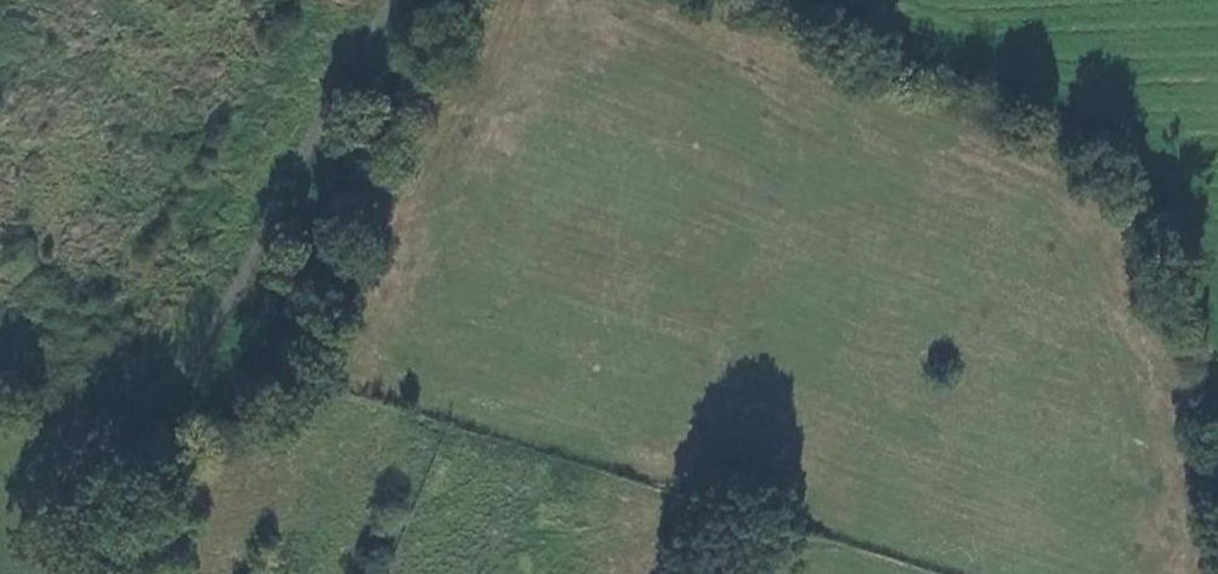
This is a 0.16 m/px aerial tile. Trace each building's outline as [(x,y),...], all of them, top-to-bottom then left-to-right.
[(0,383),(0,409),(5,410),(11,386),(0,383)]
